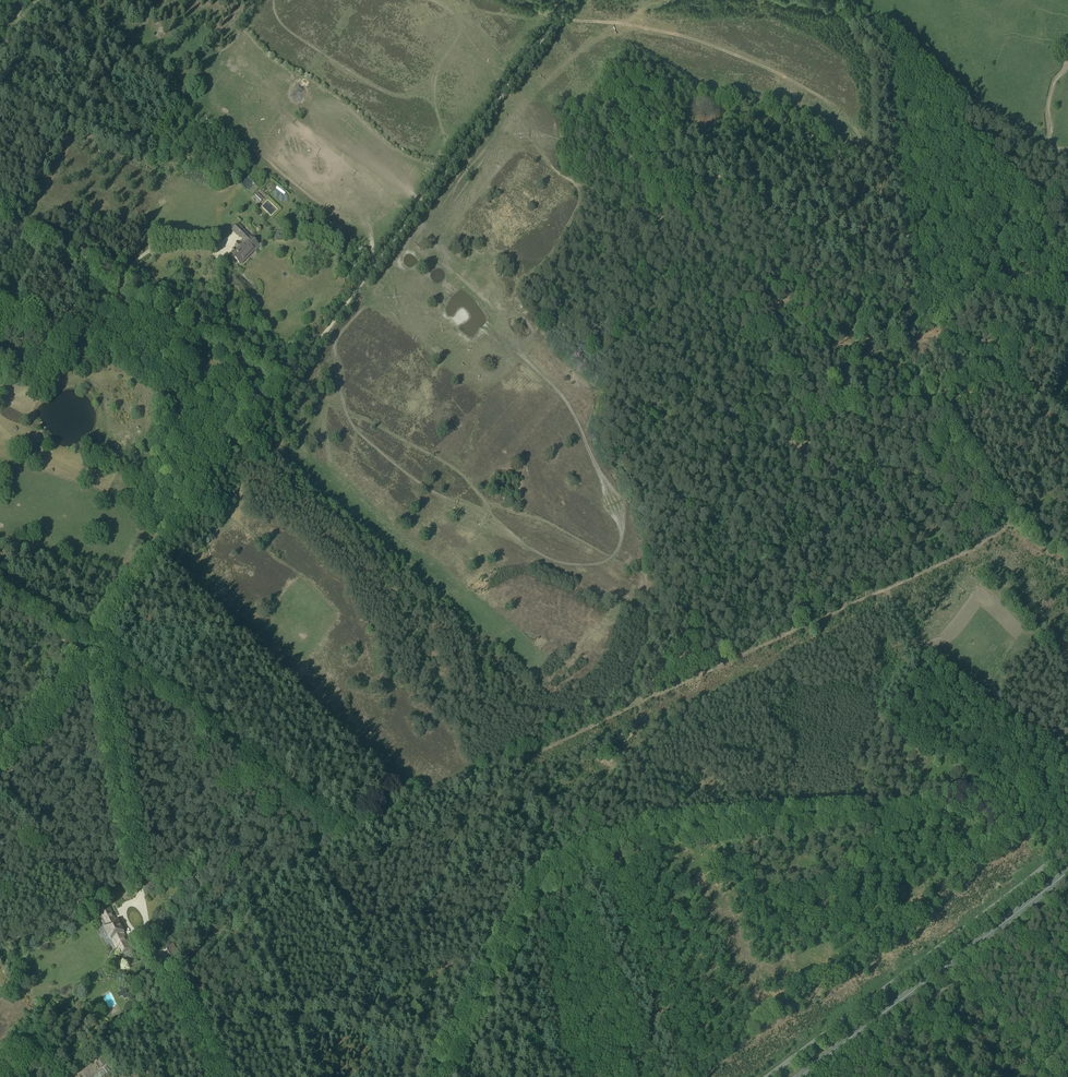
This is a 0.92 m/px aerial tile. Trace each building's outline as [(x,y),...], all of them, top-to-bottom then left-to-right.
[(183,112),(177,120),(182,123),(188,115),(183,112)] [(264,199),(258,193),(254,197),(260,203),(264,199)] [(246,242),(232,255),(241,264),(254,250),(255,251),(259,247),(238,225),(234,230),(246,242)] [(110,909),(101,912),(108,926),(105,928),(110,939),(114,937),(119,947),(118,947),(122,954),(131,949),(123,932),(124,932),(118,920),(116,921),(110,909)] [(176,944),(168,948),(173,960),(181,957),(176,944)] [(127,991),(118,995),(119,998),(123,996),(124,1000),(130,997),(127,991)] [(511,1016),(506,1022),(509,1025),(514,1018),(511,1016)] [(102,1059),(97,1062),(101,1067),(106,1064),(102,1059)] [(110,1074),(106,1068),(95,1076),(96,1076),(105,1076),(110,1074)]
